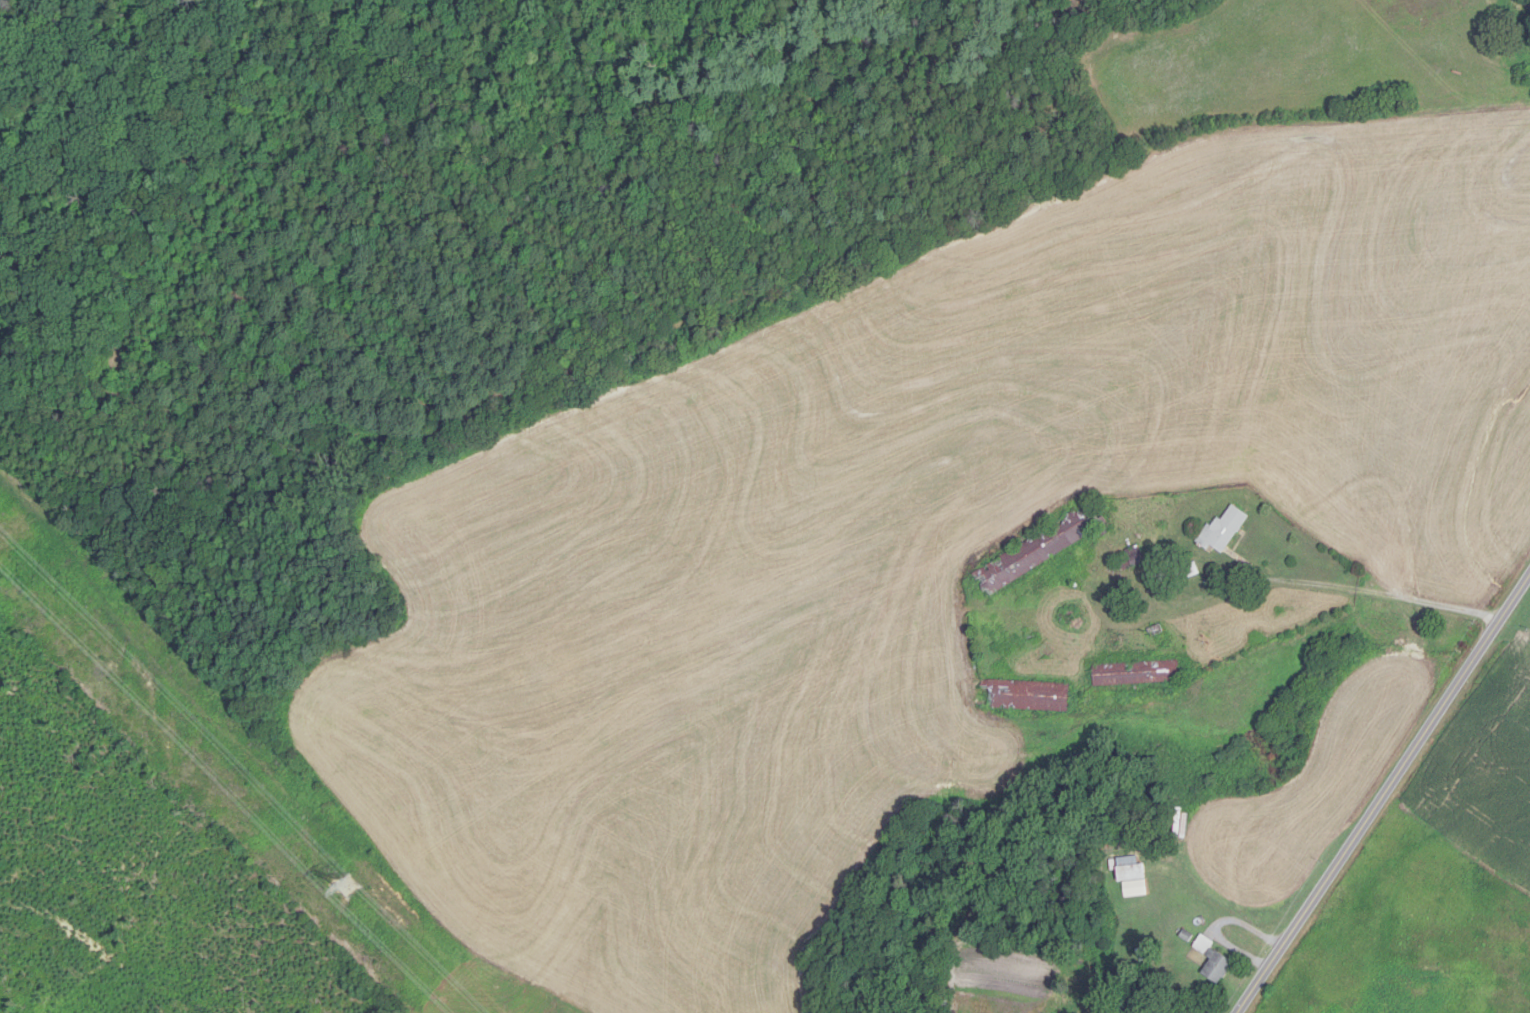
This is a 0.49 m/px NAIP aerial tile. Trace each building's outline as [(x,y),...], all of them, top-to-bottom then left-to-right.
[(1218,516),(1199,539),(1221,556),(1250,518),(1233,505),(1222,519),(1218,516)] [(972,571),(986,596),(1106,531),(1092,507),(972,571)] [(1180,684),(1179,662),(1094,665),(1094,687),(1180,684)] [(1069,712),(1070,684),(982,681),(981,710),(1069,712)] [(1119,883),(1143,881),(1141,857),(1117,860),(1119,883)] [(1212,949),(1215,944),(1202,935),(1194,949),(1211,959),(1202,975),(1220,986),(1234,963),(1212,949)]
